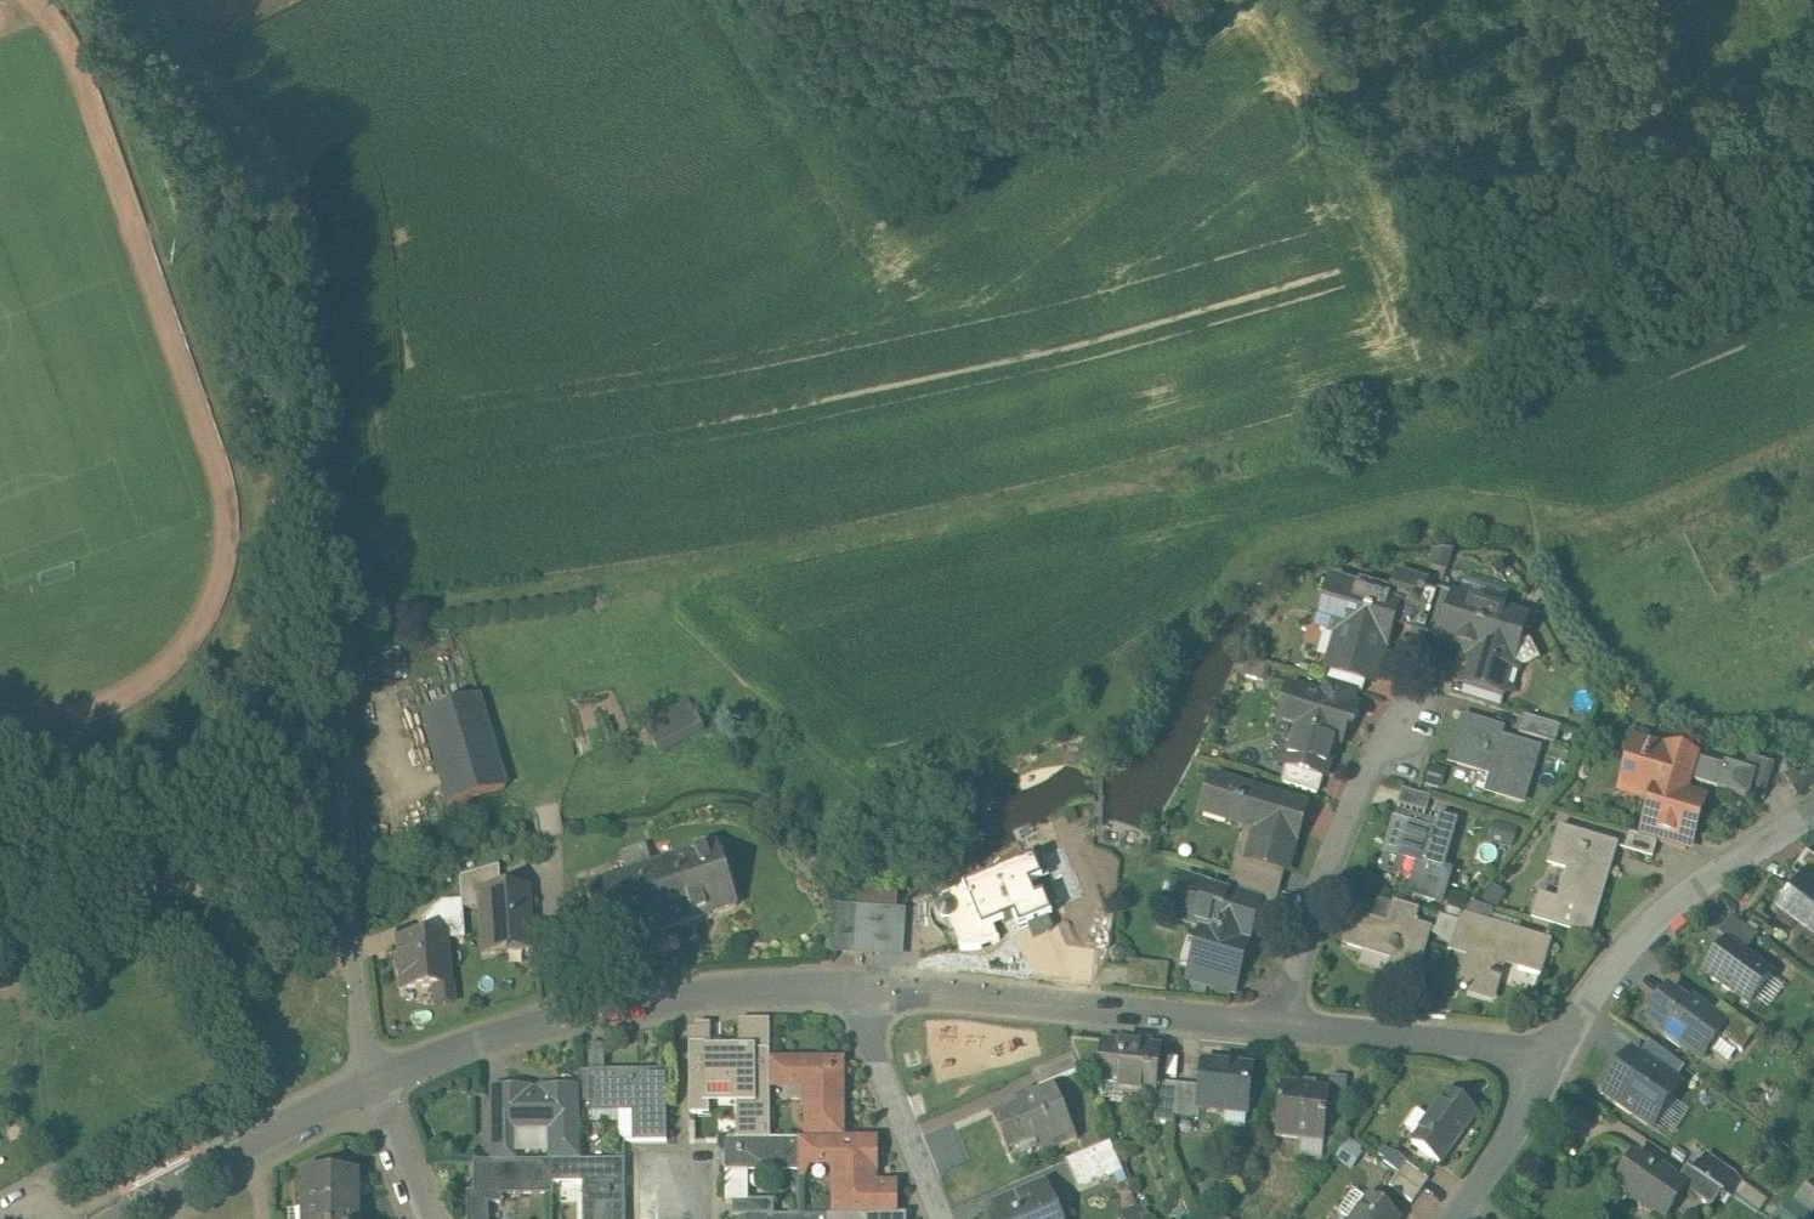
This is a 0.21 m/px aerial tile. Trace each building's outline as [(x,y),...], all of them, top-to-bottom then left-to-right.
[(1452,565),(1454,548),(1434,545),(1432,563),(1452,565)] [(1418,608),(1334,583),(1322,622),(1343,628),(1331,669),(1367,680),(1372,682),(1390,622),(1428,633),(1439,597),(1423,592),(1418,608)] [(1524,618),(1454,597),(1453,600),(1439,597),(1428,633),(1474,647),(1474,641),(1485,645),(1479,666),(1475,664),(1470,681),(1502,691),(1524,618)] [(1367,680),(1331,669),(1327,683),(1331,685),(1357,692),(1362,694),(1367,680)] [(1357,692),(1331,685),(1327,699),(1346,705),(1345,706),(1352,708),(1353,707),(1353,706),(1357,692)] [(718,688),(689,705),(703,730),(733,714),(718,688)] [(1327,699),(1291,688),(1279,725),(1280,726),(1271,758),(1274,759),(1274,757),(1288,761),(1286,766),(1288,767),(1322,777),(1324,778),(1334,745),(1341,747),(1348,725),(1341,723),(1345,706),(1346,705),(1327,699)] [(476,697),(420,713),(448,807),(504,790),(476,697)] [(689,705),(646,728),(660,754),(703,730),(689,705)] [(1352,708),(1345,706),(1341,723),(1348,725),(1352,726),(1358,708),(1353,706),(1353,707),(1352,708)] [(1561,726),(1524,715),(1519,732),(1556,743),(1561,726)] [(1501,730),(1464,719),(1451,762),(1483,771),(1485,764),(1495,767),(1488,791),(1523,802),(1538,750),(1516,743),(1514,750),(1497,745),(1501,730)] [(1694,763),(1667,755),(1668,750),(1634,740),(1619,789),(1651,799),(1643,823),(1663,829),(1688,836),(1692,837),(1700,811),(1681,805),(1694,763)] [(1774,764),(1748,756),(1744,769),(1756,772),(1752,786),(1766,790),(1774,764)] [(1744,769),(1725,763),(1716,789),(1749,798),(1752,786),(1756,772),(1744,769)] [(1322,777),(1288,767),(1283,784),(1317,794),(1322,777)] [(1306,806),(1269,795),(1267,802),(1251,797),(1253,790),(1212,778),(1201,813),(1243,825),(1245,818),(1260,822),(1254,846),(1242,842),(1238,858),(1281,871),(1286,872),(1286,870),(1282,869),(1296,822),(1300,823),(1306,806)] [(1431,797),(1403,789),(1398,804),(1426,812),(1431,797)] [(1434,829),(1394,817),(1383,853),(1424,865),(1415,895),(1442,903),(1451,872),(1444,869),(1459,821),(1439,815),(1434,829)] [(1663,829),(1643,823),(1639,836),(1656,841),(1659,841),(1663,829)] [(1616,845),(1558,828),(1548,865),(1567,871),(1558,901),(1539,896),(1532,920),(1590,937),(1616,845)] [(1688,836),(1663,829),(1659,841),(1684,849),(1688,836)] [(1639,836),(1628,832),(1623,850),(1651,858),(1656,841),(1639,836)] [(646,836),(621,845),(630,873),(655,864),(646,836)] [(1082,839),(1043,855),(1043,854),(1041,855),(1044,862),(1032,866),(1030,860),(984,880),(1002,923),(1060,899),(1062,904),(1102,887),(1082,839)] [(630,873),(585,888),(604,948),(738,904),(717,843),(655,864),(630,873)] [(1813,877),(1813,856),(1806,851),(1797,864),(1806,871),(1813,877)] [(1281,871),(1238,858),(1233,874),(1277,887),(1281,871)] [(498,867),(459,878),(460,903),(461,909),(480,907),(479,894),(500,893),(498,867)] [(1806,871),(1802,877),(1813,886),(1813,877),(1806,871)] [(1277,887),(1233,874),(1230,885),(1240,887),(1239,894),(1262,901),(1273,904),(1277,887)] [(1802,877),(1777,912),(1813,938),(1813,886),(1802,877)] [(984,880),(941,898),(943,903),(940,906),(938,911),(939,914),(941,917),(944,919),(947,920),(950,919),(961,946),(961,949),(969,950),(979,948),(985,947),(993,944),(1000,940),(994,927),(1002,923),(984,880)] [(1238,897),(1188,883),(1177,918),(1207,927),(1195,968),(1234,979),(1240,961),(1243,962),(1251,938),(1247,937),(1253,916),(1257,917),(1262,901),(1239,894),(1238,897)] [(1446,908),(1458,919),(1473,902),(1460,891),(1446,908)] [(500,893),(479,894),(480,907),(483,953),(505,952),(511,944),(530,943),(526,896),(510,897),(510,895),(507,892),(500,893)] [(1404,901),(1423,906),(1419,921),(1436,926),(1442,903),(1406,893),(1404,901)] [(1420,910),(1394,902),(1390,916),(1416,924),(1420,910)] [(440,905),(423,921),(425,939),(444,938),(445,940),(463,938),(461,909),(460,903),(440,905)] [(857,909),(839,908),(836,944),(855,945),(856,922),(857,909)] [(901,912),(857,909),(856,922),(874,923),(872,955),(873,955),(873,946),(897,947),(897,948),(898,948),(901,912)] [(1416,924),(1390,916),(1387,924),(1353,914),(1343,945),(1392,960),(1386,979),(1414,987),(1432,929),(1416,924)] [(1552,941),(1465,915),(1460,922),(1449,952),(1451,952),(1454,942),(1471,947),(1459,987),(1491,996),(1496,978),(1500,979),(1501,976),(1497,974),(1502,957),(1520,963),(1519,969),(1541,976),(1552,941)] [(874,923),(856,922),(855,945),(854,954),(872,955),(874,923)] [(425,939),(397,942),(399,957),(396,960),(397,972),(400,975),(401,990),(448,986),(445,940),(444,938),(425,939)] [(1771,973),(1727,942),(1705,972),(1749,1004),(1771,973)] [(1168,971),(1132,968),(1130,986),(1166,990),(1168,971)] [(1690,1005),(1668,990),(1651,1014),(1667,1026),(1664,1031),(1665,1032),(1664,1034),(1680,1046),(1682,1044),(1701,1058),(1718,1034),(1725,1024),(1713,1015),(1705,1010),(1702,1014),(1690,1005)] [(1705,1010),(1693,1001),(1690,1005),(1702,1014),(1705,1010)] [(1757,1029),(1721,1004),(1713,1015),(1725,1024),(1718,1034),(1742,1050),(1743,1048),(1741,1047),(1754,1030),(1755,1031),(1757,1029)] [(695,1029),(689,1030),(690,1141),(696,1141),(695,1115),(711,1115),(710,1106),(738,1105),(738,1138),(738,1139),(771,1139),(770,1020),(738,1020),(738,1042),(711,1043),(711,1023),(694,1023),(695,1029)] [(1102,1043),(1072,1040),(1071,1048),(1074,1056),(1081,1071),(1099,1073),(1102,1043)] [(1139,1048),(1103,1044),(1103,1043),(1102,1043),(1099,1073),(1099,1078),(1119,1080),(1118,1090),(1157,1094),(1161,1049),(1139,1046),(1139,1048)] [(1649,1043),(1639,1058),(1674,1082),(1685,1067),(1649,1043)] [(1639,1058),(1632,1053),(1604,1093),(1653,1126),(1655,1123),(1669,1103),(1680,1086),(1674,1082),(1639,1058)] [(1074,1056),(1033,1073),(1039,1087),(1080,1070),(1074,1056)] [(844,1061),(771,1061),(771,1087),(809,1087),(809,1139),(845,1139),(844,1061)] [(1253,1068),(1204,1062),(1202,1086),(1202,1087),(1200,1108),(1230,1111),(1230,1108),(1246,1110),(1246,1113),(1248,1113),(1253,1068)] [(605,1113),(605,1071),(590,1071),(590,1113),(605,1113)] [(636,1075),(636,1071),(605,1071),(605,1113),(641,1112),(641,1139),(634,1139),(633,1141),(668,1141),(668,1075),(636,1075)] [(1348,1078),(1331,1076),(1330,1088),(1331,1088),(1329,1105),(1345,1107),(1348,1078)] [(1179,1084),(1163,1082),(1158,1121),(1174,1123),(1175,1116),(1179,1084)] [(1330,1088),(1282,1083),(1276,1138),(1325,1143),(1329,1105),(1331,1088),(1330,1088)] [(1202,1086),(1179,1084),(1175,1116),(1194,1117),(1197,1087),(1202,1087),(1202,1086)] [(1055,1085),(1033,1094),(1033,1095),(1036,1101),(1021,1107),(996,1118),(994,1115),(993,1116),(1009,1153),(1010,1152),(1009,1149),(1050,1132),(1055,1145),(1075,1137),(1076,1140),(1078,1139),(1055,1085)] [(581,1090),(508,1091),(508,1101),(493,1101),(494,1151),(511,1151),(511,1131),(554,1131),(554,1161),(582,1161),(581,1090)] [(1449,1091),(1412,1142),(1440,1162),(1477,1111),(1449,1091)] [(1033,1095),(1019,1101),(1021,1107),(1036,1101),(1033,1095)] [(1683,1112),(1669,1103),(1655,1123),(1669,1133),(1683,1112)] [(771,1139),(738,1139),(738,1138),(727,1138),(727,1172),(750,1172),(801,1171),(801,1163),(801,1139),(771,1139)] [(874,1139),(845,1139),(809,1139),(801,1139),(801,1163),(836,1163),(836,1201),(877,1201),(877,1166),(874,1166),(874,1139)] [(1110,1141),(1097,1147),(1110,1178),(1123,1173),(1110,1141)] [(1339,1156),(1353,1166),(1362,1153),(1348,1143),(1339,1156)] [(1097,1147),(1066,1160),(1079,1191),(1110,1178),(1097,1147)] [(1674,1176),(1657,1165),(1655,1167),(1636,1155),(1616,1184),(1665,1217),(1685,1189),(1685,1188),(1676,1182),(1672,1179),(1674,1176)] [(481,1193),(469,1193),(469,1218),(490,1218),(490,1203),(503,1203),(503,1195),(553,1194),(553,1178),(553,1161),(481,1162),(481,1193)] [(553,1161),(553,1178),(584,1178),(585,1218),(625,1218),(625,1161),(582,1161),(554,1161),(553,1161)] [(1429,1179),(1407,1162),(1398,1174),(1421,1190),(1429,1179)] [(1723,1190),(1687,1166),(1676,1182),(1685,1188),(1685,1189),(1711,1207),(1723,1190)] [(750,1172),(727,1172),(727,1203),(735,1203),(750,1203),(750,1201),(750,1172)] [(1421,1190),(1398,1174),(1390,1185),(1413,1202),(1421,1190)] [(301,1177),(301,1218),(355,1218),(355,1177),(301,1177)] [(1794,1218),(1808,1218),(1813,1209),(1813,1186),(1804,1180),(1784,1213),(1794,1218)] [(986,1208),(991,1218),(1062,1218),(1047,1183),(986,1208)] [(1357,1192),(1352,1193),(1341,1209),(1342,1214),(1349,1218),(1400,1218),(1401,1217),(1369,1194),(1366,1199),(1357,1192)] [(775,1201),(750,1201),(750,1203),(735,1203),(735,1216),(756,1217),(757,1216),(775,1216),(775,1201)] [(877,1201),(836,1201),(836,1216),(877,1216),(877,1215),(877,1201)]
